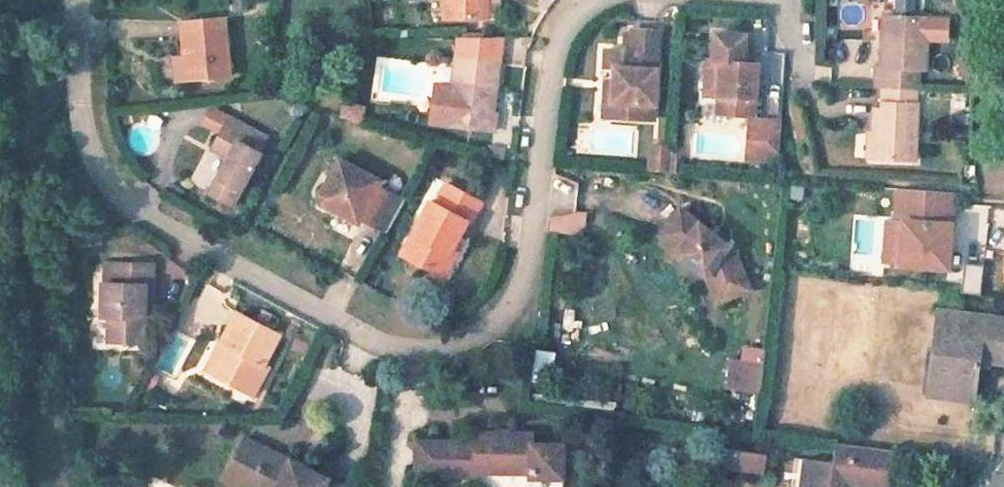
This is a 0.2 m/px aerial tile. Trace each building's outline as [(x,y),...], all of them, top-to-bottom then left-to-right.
[(440,20),(480,21),(481,0),(441,0),(440,20)] [(488,0),(481,0),(480,21),(493,21),(493,0),(488,0)] [(878,57),(877,77),(885,77),(921,78),(921,58),(928,58),(928,31),(948,31),(949,11),(929,10),(929,9),(885,7),(884,57),(878,57)] [(229,73),(225,15),(180,18),(183,53),(185,77),(229,73)] [(615,80),(613,115),(657,118),(662,65),(647,63),(648,50),(663,51),(665,29),(638,27),(636,49),(610,47),(608,65),(617,66),(615,80)] [(749,37),(719,34),(717,59),(725,60),(722,95),(732,96),(731,113),(756,115),(760,62),(747,61),(749,37)] [(502,38),(463,38),(460,60),(498,66),(502,38)] [(185,77),(183,53),(172,54),(175,77),(185,77)] [(722,95),(725,60),(717,59),(712,59),(710,94),(722,95)] [(439,85),(434,123),(493,130),(495,114),(492,114),(498,66),(460,60),(457,87),(439,85)] [(918,148),(921,78),(885,77),(884,96),(878,96),(877,119),(876,145),(918,148)] [(607,79),(604,114),(613,115),(615,80),(607,79)] [(731,113),(732,96),(722,95),(721,112),(731,113)] [(231,116),(210,104),(203,119),(219,127),(224,130),(231,116)] [(356,110),(344,106),(341,115),(354,118),(356,110)] [(230,200),(265,133),(231,116),(224,130),(219,127),(211,143),(225,151),(206,187),(230,200)] [(784,119),(753,116),(749,154),(781,157),(784,119)] [(876,145),(877,119),(869,119),(869,145),(876,145)] [(643,167),(671,169),(672,162),(673,151),(645,150),(643,167)] [(314,199),(356,222),(358,217),(386,233),(403,200),(374,185),(376,180),(335,159),(314,199)] [(553,212),(574,213),(575,179),(554,179),(553,212)] [(427,198),(409,231),(414,234),(403,254),(436,271),(464,217),(467,219),(477,200),(442,181),(432,200),(427,198)] [(945,188),(898,185),(896,216),(903,217),(900,260),(948,264),(951,219),(943,218),(945,188)] [(953,189),(945,188),(943,218),(951,219),(953,189)] [(675,204),(658,233),(678,245),(676,249),(709,269),(715,279),(746,262),(733,239),(717,229),(712,233),(706,228),(706,223),(675,204)] [(584,213),(548,215),(548,232),(585,231),(584,213)] [(896,216),(887,216),(884,259),(900,260),(903,217),(896,216)] [(97,233),(70,239),(73,247),(98,241),(97,233)] [(139,318),(140,284),(146,285),(146,263),(111,261),(110,283),(103,284),(102,317),(108,317),(107,342),(139,343),(139,318)] [(746,262),(715,279),(721,290),(752,272),(746,262)] [(979,292),(980,263),(961,262),(960,292),(979,292)] [(936,306),(927,370),(934,371),(933,391),(968,395),(974,355),(1003,358),(1003,315),(936,306)] [(226,342),(211,370),(250,392),(265,364),(262,362),(278,333),(236,309),(219,339),(226,342)] [(219,339),(204,366),(211,370),(226,342),(219,339)] [(762,362),(732,358),(728,387),(758,392),(762,362)] [(934,371),(927,370),(925,390),(933,391),(934,371)] [(417,443),(418,475),(475,474),(475,470),(529,470),(529,475),(563,476),(563,443),(529,442),(529,435),(476,436),(476,442),(417,443)] [(848,482),(887,486),(890,486),(895,448),(836,441),(833,459),(806,457),(801,486),(848,486),(848,482)] [(254,486),(344,486),(242,444),(228,476),(254,486)] [(772,454),(728,446),(725,466),(769,473),(772,454)] [(228,476),(223,486),(254,486),(228,476)]
